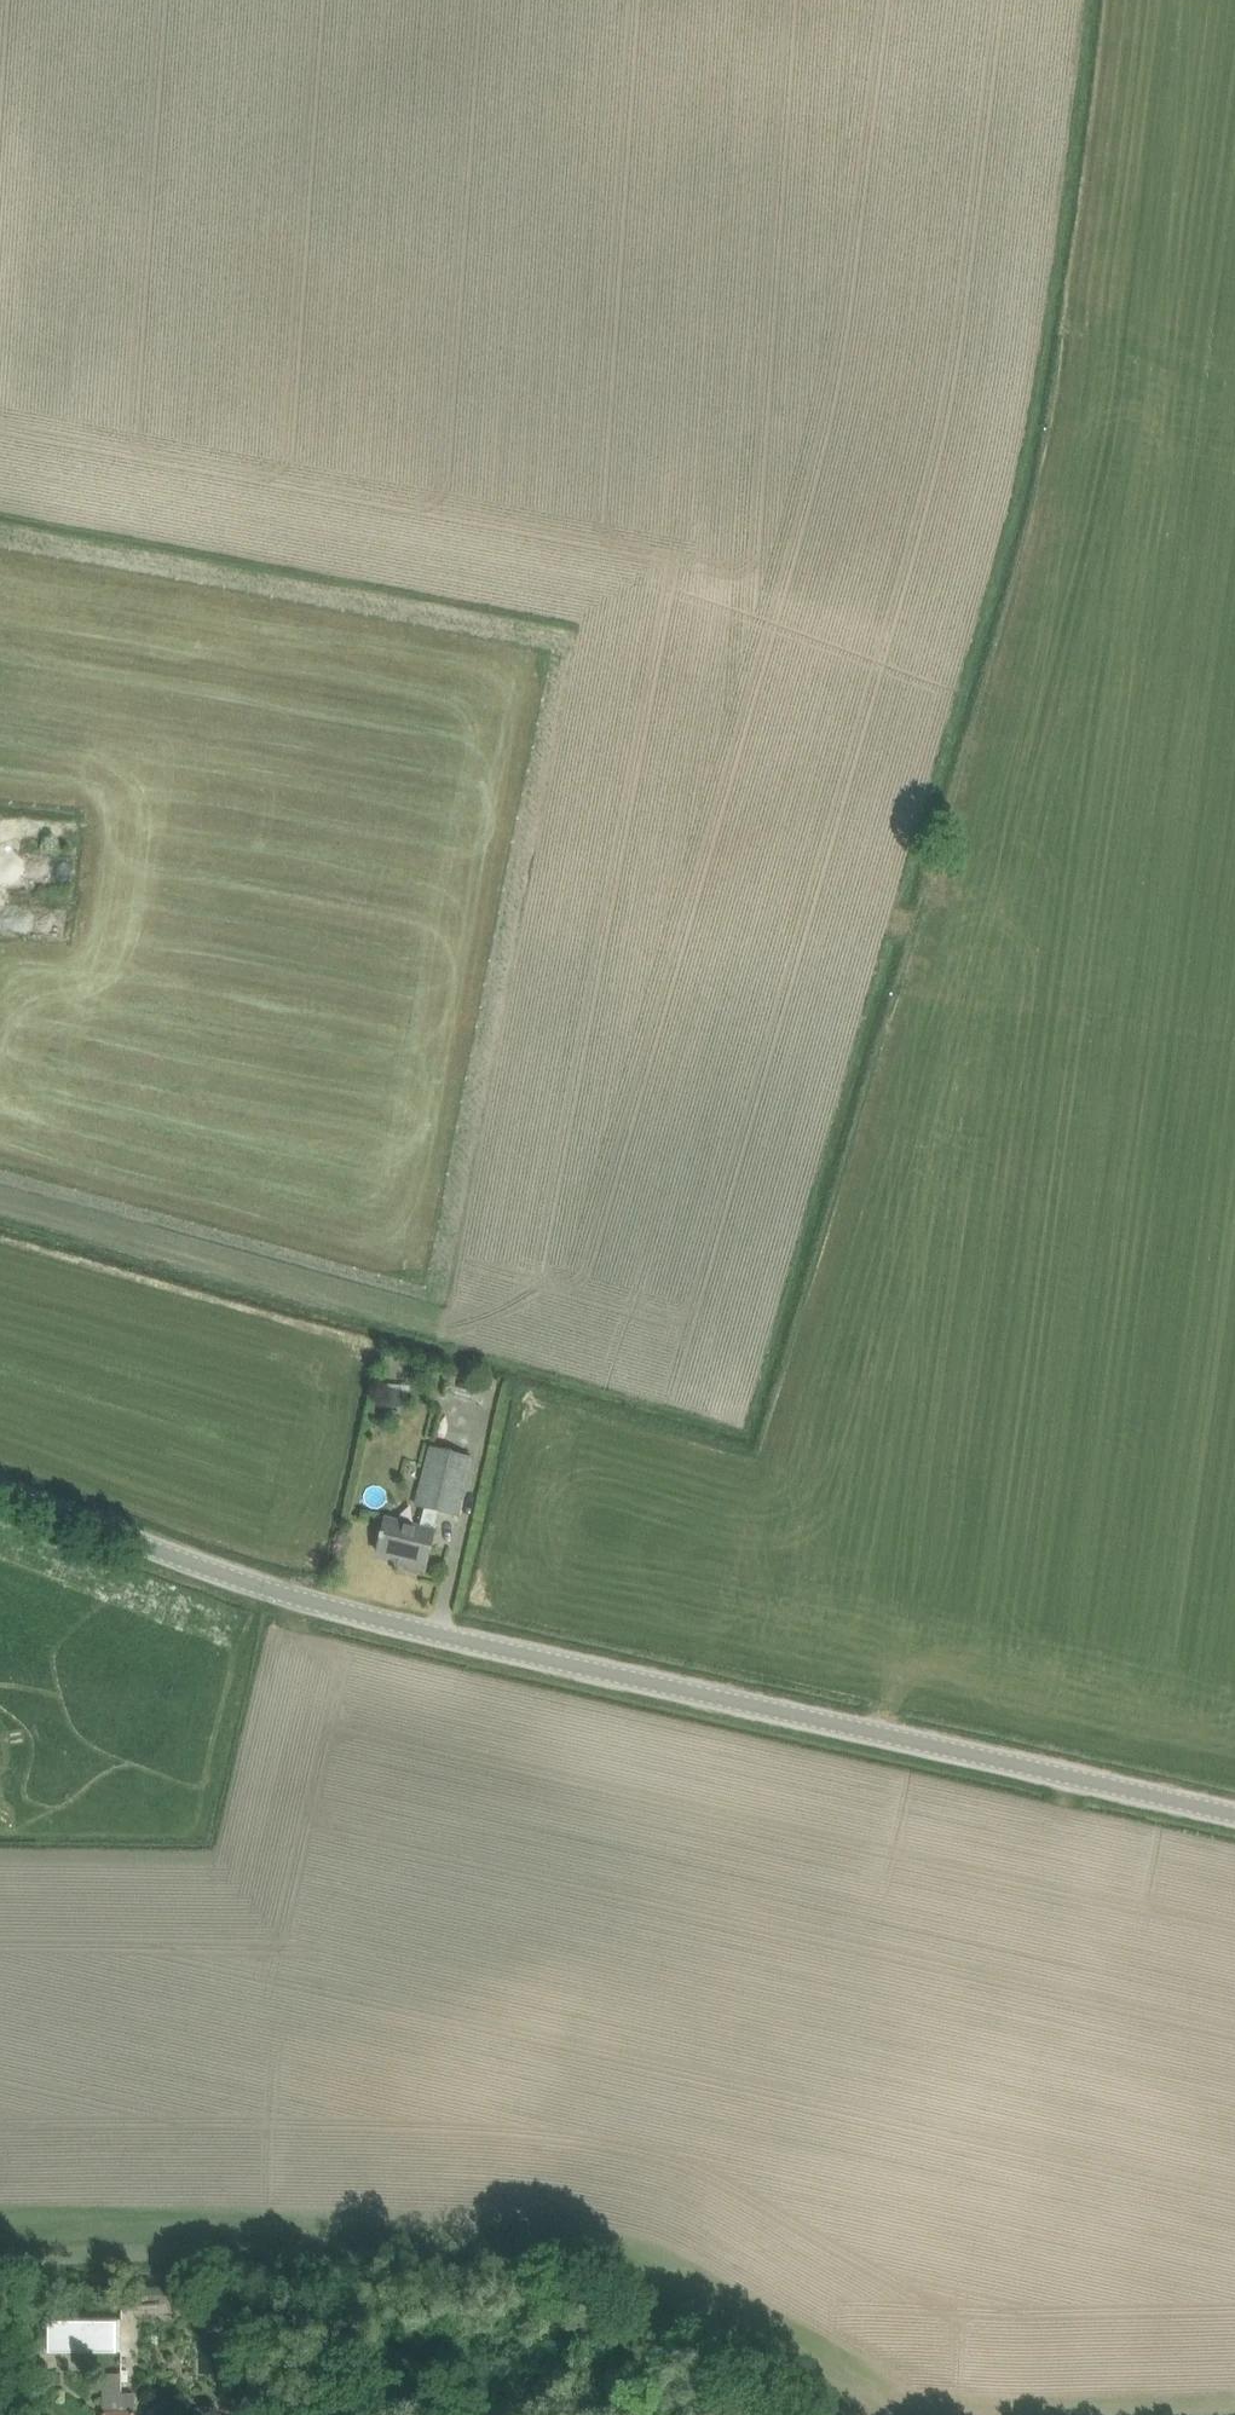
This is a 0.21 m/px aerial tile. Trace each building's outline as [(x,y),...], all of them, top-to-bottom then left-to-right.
[(386,1519),(383,1529),(377,1552),(406,1559),(405,1566),(424,1570),(439,1511),(457,1515),(472,1456),(430,1446),(416,1505),(424,1507),(419,1527),(386,1519)] [(115,2319),(46,2320),(47,2351),(115,2352),(115,2319)] [(103,2393),(103,2414),(118,2414),(118,2393),(103,2393)] [(118,2393),(118,2414),(133,2414),(133,2393),(118,2393)]
